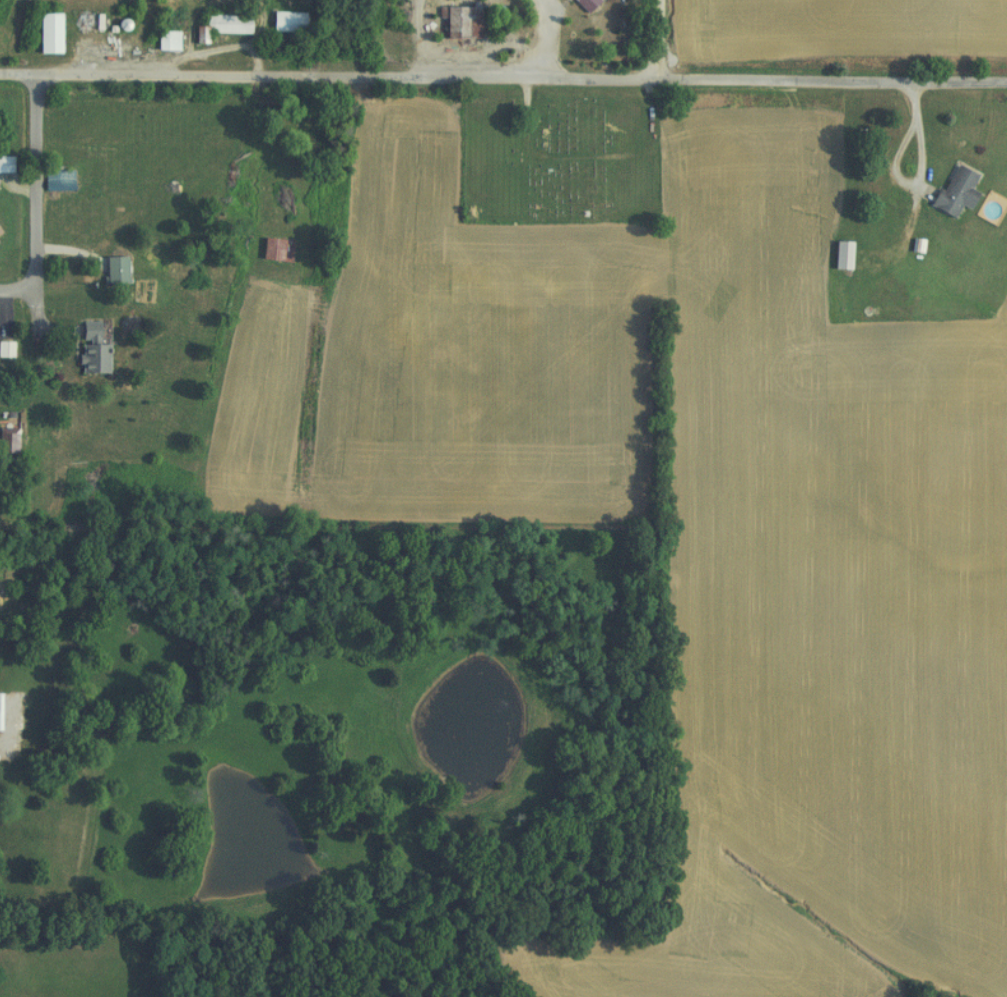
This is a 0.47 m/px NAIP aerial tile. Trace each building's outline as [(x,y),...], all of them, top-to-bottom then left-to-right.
[(582,14),(595,0),(568,0),(582,14)] [(473,39),(473,8),(439,8),(439,39),(473,39)] [(300,12),(268,12),(268,32),(300,32),(300,12)] [(55,54),(55,14),(33,14),(33,54),(55,54)] [(245,34),(245,16),(201,16),(201,34),(245,34)] [(174,51),(174,32),(152,32),(152,51),(174,51)] [(965,190),(972,176),(949,165),(927,208),(948,220),(955,206),(965,211),(973,194),(965,190)] [(69,171),(39,171),(39,192),(69,192),(69,171)] [(288,262),(290,240),(258,238),(256,260),(288,262)] [(846,242),(829,241),(829,269),(845,269),(846,242)] [(100,284),(121,284),(121,256),(100,256),(100,284)] [(94,322),(75,322),(75,373),(103,373),(103,343),(94,343),(94,322)] [(11,429),(0,429),(0,453),(11,453),(11,429)]
